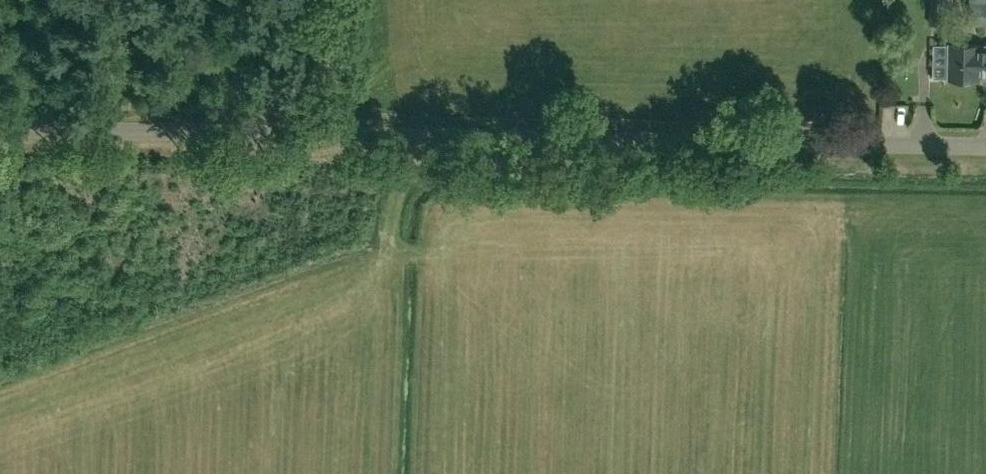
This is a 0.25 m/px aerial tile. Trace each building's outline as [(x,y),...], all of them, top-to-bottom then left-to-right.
[(970,24),(985,25),(985,0),(971,0),(970,24)] [(983,44),(952,44),(951,78),(982,79),(982,77),(985,78),(985,45),(983,44)]
